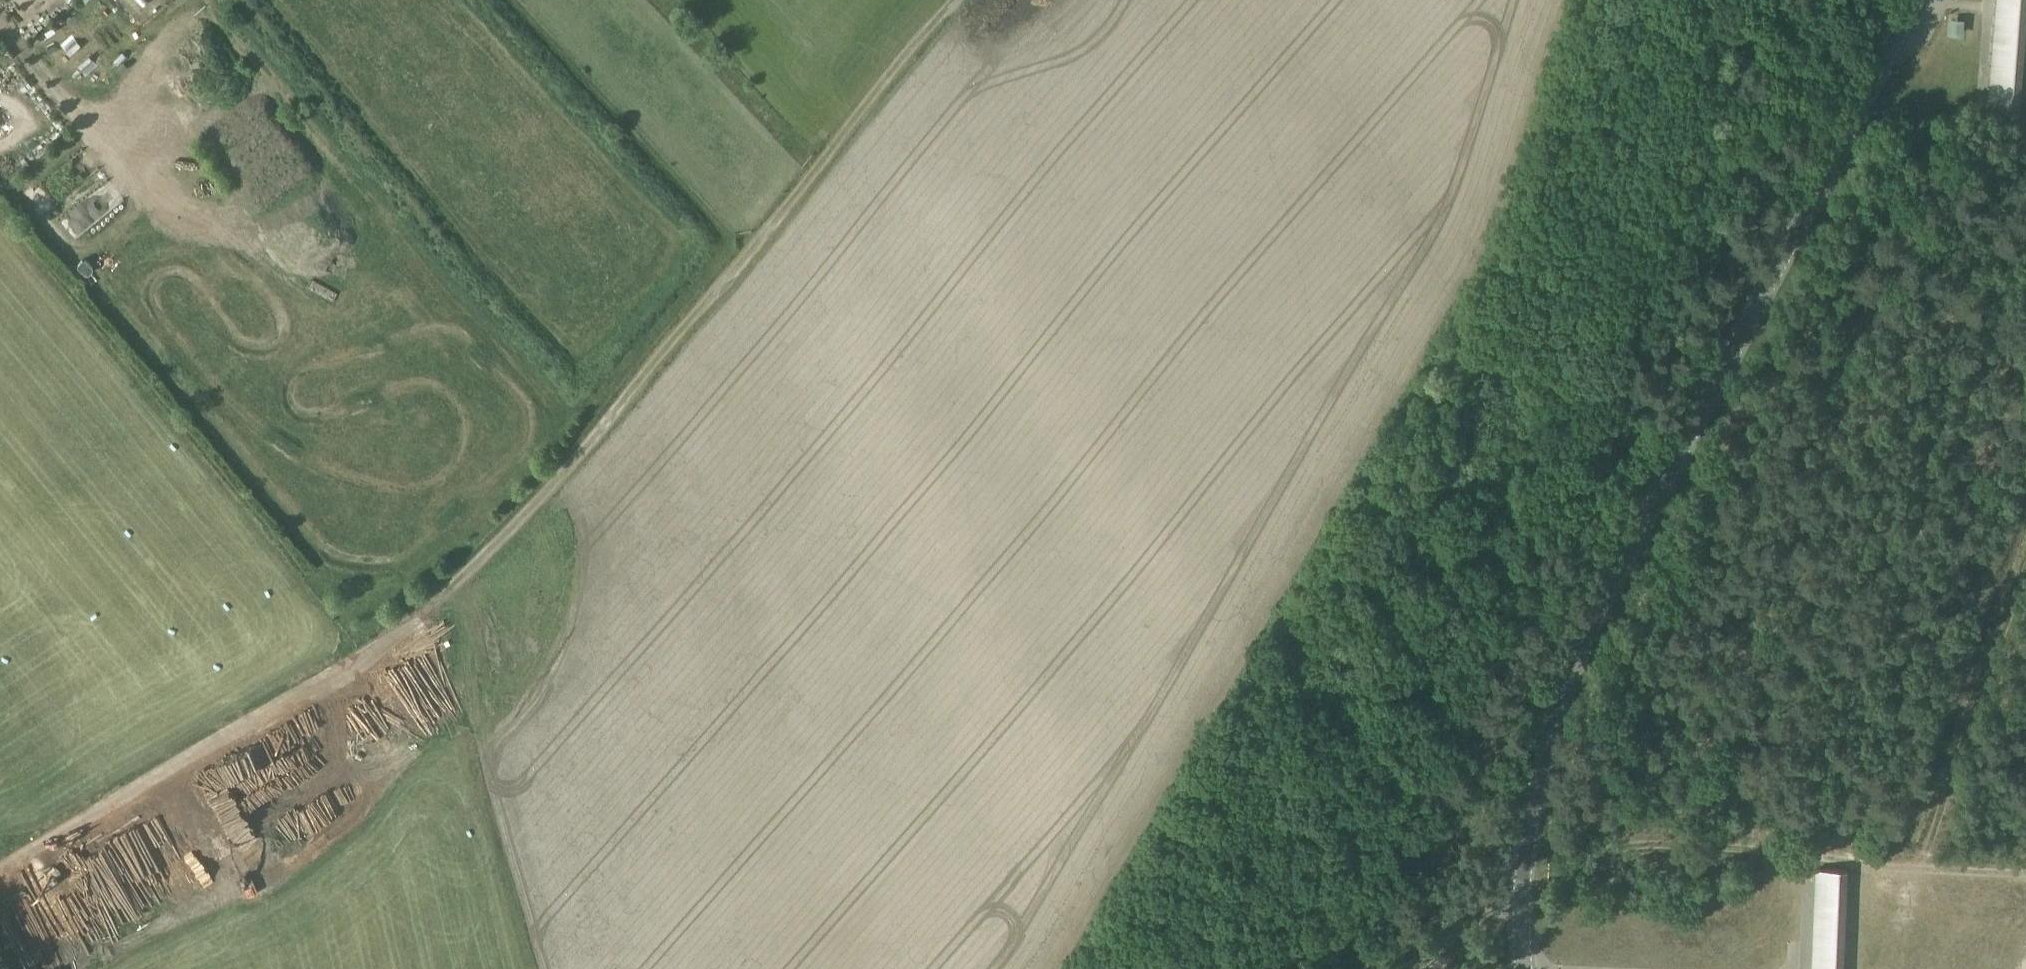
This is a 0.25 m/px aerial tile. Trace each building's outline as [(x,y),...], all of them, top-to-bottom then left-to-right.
[(1987,111),(2019,114),(2025,21),(2025,0),(1995,0),(1987,111)] [(1575,752),(1573,761),(1582,764),(1585,754),(1575,752)] [(1846,870),(1816,869),(1815,874),(1812,968),(1843,968),(1846,870)]
